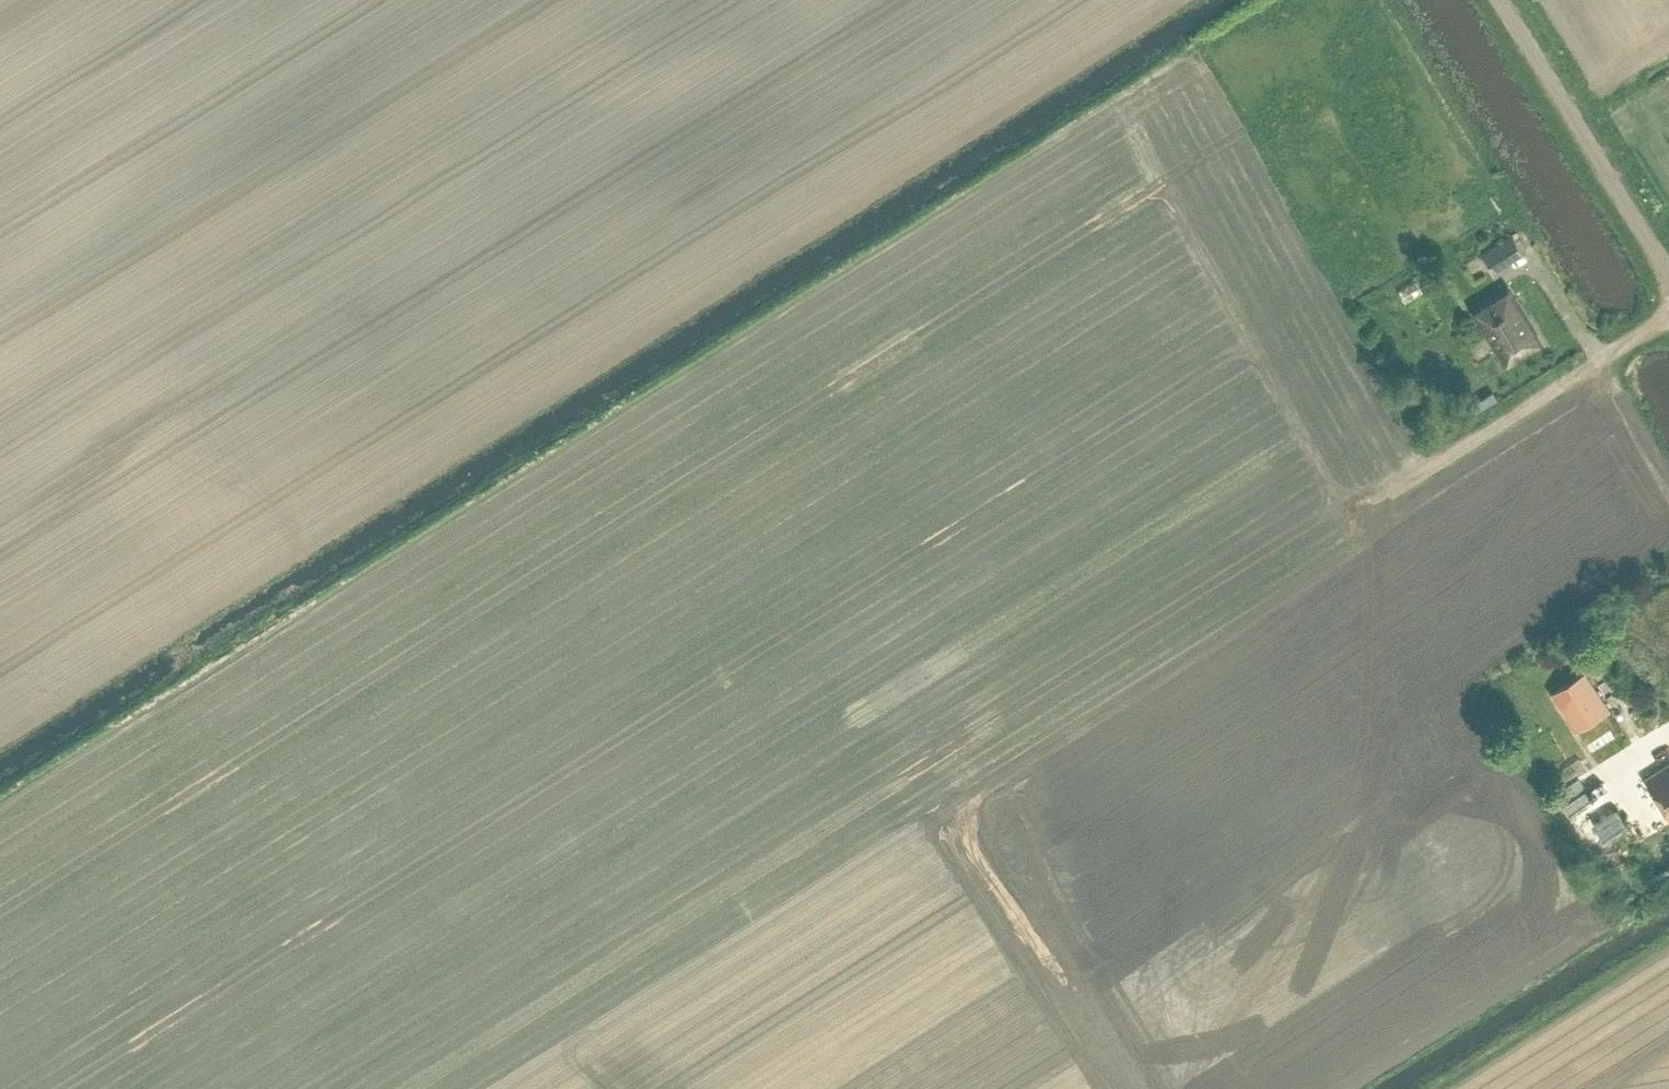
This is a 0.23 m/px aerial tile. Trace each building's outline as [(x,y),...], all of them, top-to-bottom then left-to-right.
[(1516,262),(1530,254),(1519,236),(1506,244),(1516,262)] [(1480,314),(1508,359),(1511,364),(1544,344),(1535,329),(1534,330),(1512,294),(1480,314)] [(1552,691),(1576,730),(1611,708),(1587,670),(1552,691)] [(1646,776),(1668,812),(1668,761),(1646,776)] [(1642,818),(1601,844),(1632,892),(1668,869),(1668,861),(1642,818)]
